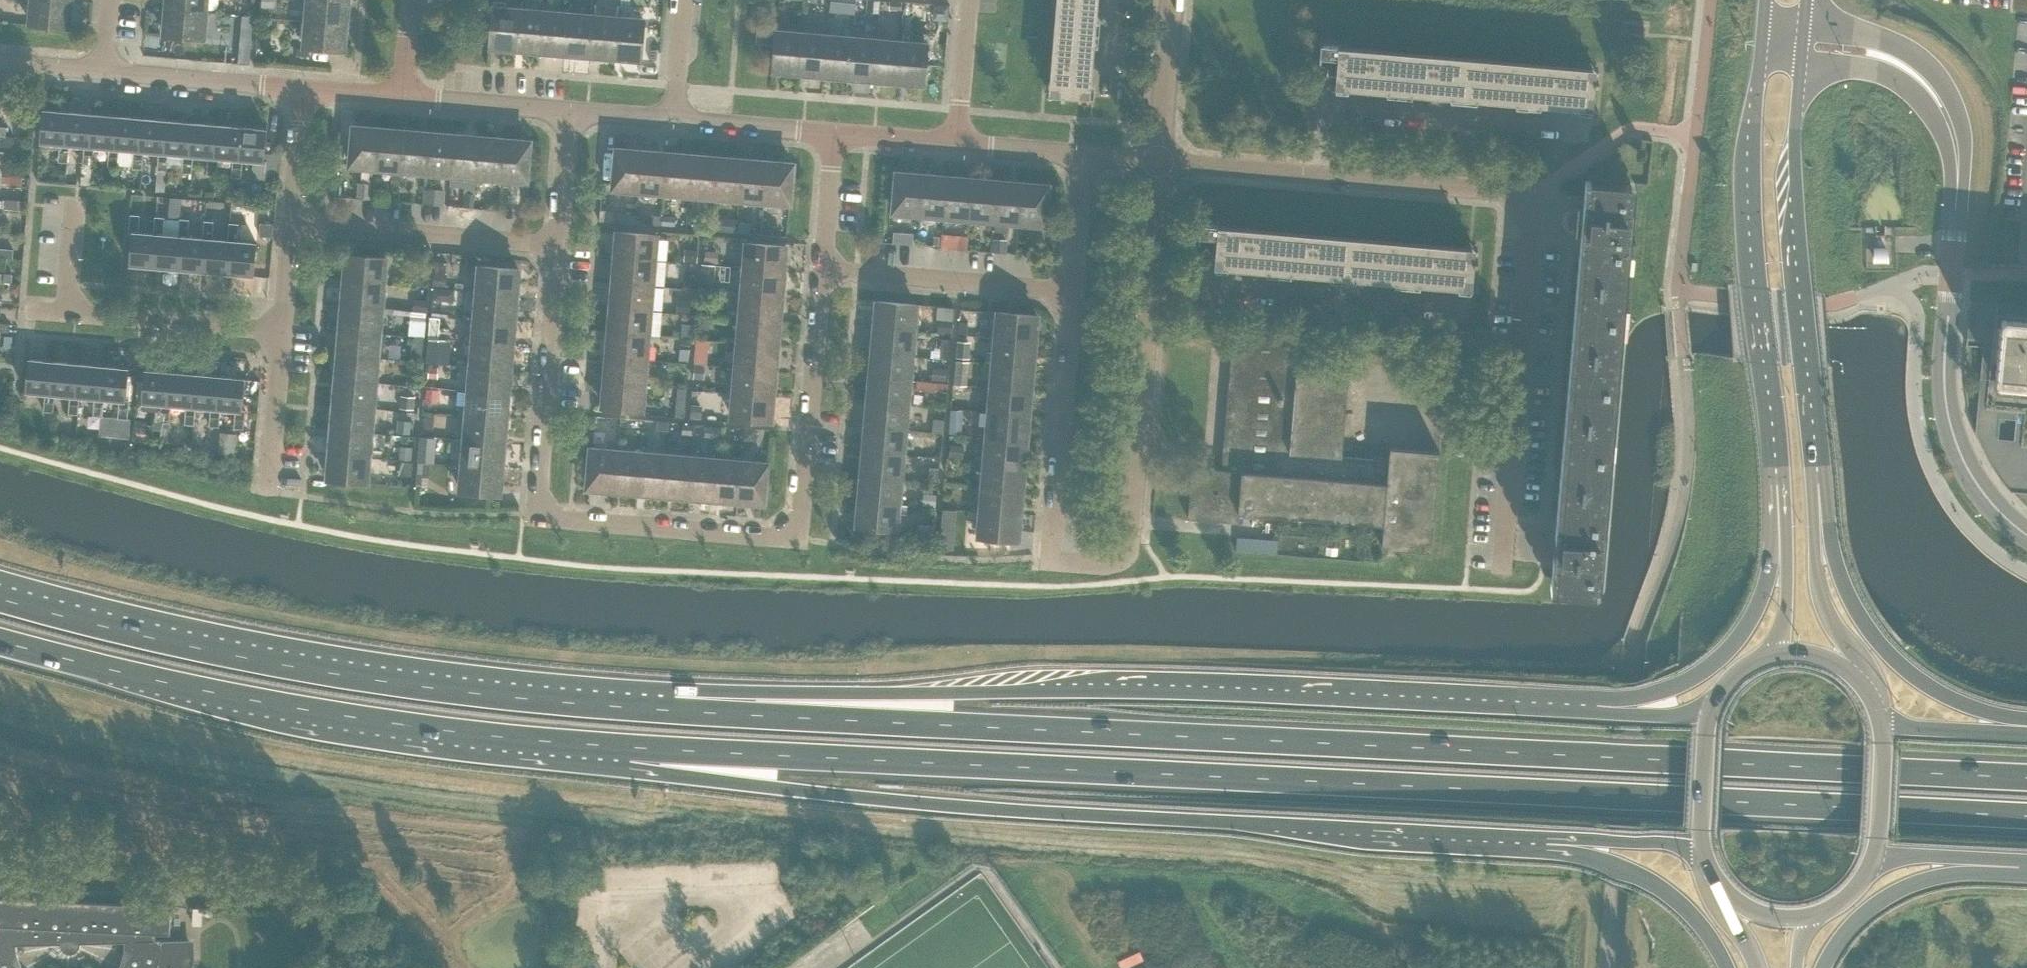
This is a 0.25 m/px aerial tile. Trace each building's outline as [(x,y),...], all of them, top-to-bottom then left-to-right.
[(29,21),(68,24),(70,0),(31,0),(29,21)] [(208,0),(169,0),(169,8),(207,11),(208,0)] [(348,0),(309,0),(307,21),(346,24),(348,0)] [(839,12),(855,13),(856,0),(840,0),(839,12)] [(880,0),(865,0),(863,25),(878,26),(880,0)] [(890,0),(889,9),(901,10),(902,1),(890,0)] [(1098,0),(1062,0),(1054,94),(1090,98),(1098,0)] [(927,18),(928,5),(911,4),(910,17),(927,18)] [(205,36),(207,11),(169,8),(167,33),(205,36)] [(515,48),(519,10),(493,8),(490,46),(515,48)] [(540,50),(544,12),(519,10),(515,48),(540,50)] [(565,52),(569,14),(544,12),(540,50),(565,52)] [(246,26),(247,16),(231,14),(230,24),(246,26)] [(590,54),(594,16),(569,14),(565,52),(590,54)] [(615,57),(618,18),(594,16),(590,54),(615,57)] [(618,18),(615,57),(641,59),(644,20),(618,18)] [(344,50),(346,24),(307,21),(305,47),(344,50)] [(1643,34),(1644,23),(1624,21),(1624,32),(1643,34)] [(758,24),(756,42),(775,44),(776,31),(777,26),(758,24)] [(775,44),(773,70),(799,72),(802,34),(776,31),(775,44)] [(257,34),(256,48),(264,48),(265,35),(257,34)] [(802,34),(799,72),(823,74),(827,36),(802,34)] [(827,36),(823,74),(848,77),(852,38),(827,36)] [(852,38),(848,77),(873,79),(877,40),(852,38)] [(877,40),(873,79),(898,81),(901,43),(877,40)] [(901,43),(898,81),(924,83),(927,45),(901,43)] [(1592,110),(1596,74),(1339,51),(1340,45),(1322,44),(1320,57),(1319,69),(1327,70),(1327,77),(1328,77),(1328,75),(1336,76),(1335,88),(1592,110)] [(69,145),(72,112),(43,109),(40,142),(60,144),(59,161),(68,162),(69,145)] [(93,164),(94,147),(97,114),(72,112),(69,145),(85,146),(83,163),(93,164)] [(119,149),(122,116),(97,114),(94,147),(110,148),(108,166),(117,166),(119,149)] [(142,168),(143,151),(146,118),(122,116),(119,149),(134,151),(133,168),(142,168)] [(168,154),(171,121),(146,118),(143,151),(159,153),(158,170),(167,171),(168,154)] [(192,173),(193,156),(196,123),(171,121),(168,154),(184,155),(182,172),(192,173)] [(10,122),(9,136),(20,136),(21,122),(10,122)] [(216,175),(218,158),(221,125),(196,123),(193,156),(209,157),(207,174),(216,175)] [(241,177),(243,160),(246,127),(221,125),(218,158),(233,159),(232,176),(241,177)] [(246,127),(243,160),(258,161),(257,178),(266,179),(267,161),(264,160),(267,129),(246,127)] [(376,167),(379,129),(354,127),(350,165),(376,167)] [(401,170),(404,131),(379,129),(376,167),(401,170)] [(426,172),(429,133),(404,131),(401,170),(426,172)] [(451,174),(454,135),(429,133),(426,172),(451,174)] [(476,176),(479,138),(454,135),(451,174),(476,176)] [(4,136),(3,146),(10,147),(14,143),(14,137),(6,136),(4,136)] [(501,178),(504,140),(479,138),(476,176),(501,178)] [(504,140),(501,178),(524,180),(526,180),(530,142),(504,140)] [(641,191),(644,153),(619,151),(616,189),(641,191)] [(666,193),(669,155),(644,153),(641,191),(666,193)] [(690,195),(693,156),(669,155),(666,193),(690,195)] [(715,197),(718,158),(693,156),(690,195),(715,197)] [(740,199),(743,160),(718,158),(715,197),(740,199)] [(764,201),(767,162),(743,160),(740,199),(764,201)] [(767,162),(764,201),(790,203),(793,164),(767,162)] [(392,172),(391,185),(398,186),(400,173),(392,172)] [(919,214),(923,175),(897,173),(894,212),(919,214)] [(10,175),(10,183),(22,184),(22,176),(10,175)] [(944,216),(947,177),(923,175),(919,214),(944,216)] [(969,218),(972,179),(947,177),(944,216),(969,218)] [(994,220),(997,182),(972,179),(969,218),(994,220)] [(1573,384),(1612,387),(1630,182),(1590,179),(1588,209),(1577,208),(1575,236),(1585,237),(1573,384)] [(524,180),(522,193),(530,194),(532,181),(526,180),(524,180)] [(358,182),(357,197),(370,198),(371,183),(358,182)] [(1019,222),(1022,184),(997,182),(994,220),(1019,222)] [(1022,184),(1019,222),(1044,224),(1048,186),(1022,184)] [(425,188),(424,203),(444,205),(445,190),(425,188)] [(463,194),(462,207),(471,207),(472,195),(463,194)] [(170,197),(168,216),(180,217),(182,198),(170,197)] [(5,209),(20,210),(21,199),(9,199),(5,199),(5,200),(0,200),(0,209),(5,209)] [(613,212),(612,222),(635,224),(636,215),(613,212)] [(675,225),(676,216),(647,213),(646,223),(675,225)] [(151,267),(153,234),(138,232),(140,215),(130,214),(129,233),(132,233),(129,265),(151,267)] [(175,269),(178,236),(163,234),(164,217),(155,216),(153,234),(151,267),(175,269)] [(200,271),(203,238),(188,236),(189,219),(180,218),(178,236),(175,269),(200,271)] [(728,218),(727,231),(736,231),(737,219),(728,218)] [(225,273),(228,240),(212,239),(214,221),(204,220),(203,238),(200,271),(225,273)] [(750,232),(751,223),(738,221),(737,230),(750,232)] [(228,240),(225,273),(254,275),(257,242),(237,241),(238,223),(229,223),(228,240)] [(259,223),(259,236),(273,236),(273,223),(259,223)] [(1475,253),(1218,231),(1219,225),(1200,223),(1199,236),(1200,236),(1199,244),(1203,249),(1199,253),(1200,254),(1207,248),(1215,259),(1215,267),(1472,289),(1475,253)] [(787,237),(788,228),(765,226),(764,235),(787,237)] [(1037,227),(1036,240),(1045,241),(1046,228),(1037,227)] [(616,257),(654,260),(656,234),(618,231),(616,257)] [(942,233),(940,248),(963,250),(965,235),(942,233)] [(993,238),(992,252),(1007,253),(1008,239),(993,238)] [(744,268),(782,271),(784,245),(746,242),(744,268)] [(1,248),(1,257),(13,258),(13,248),(1,248)] [(697,262),(698,249),(684,248),(683,261),(697,262)] [(1886,260),(1886,249),(1885,249),(1885,250),(1876,250),(1876,249),(1874,249),(1874,260),(1876,260),(1876,259),(1885,259),(1885,260),(1886,260)] [(717,264),(718,251),(705,250),(703,263),(717,264)] [(345,279),(384,282),(386,257),(347,254),(345,279)] [(652,285),(654,260),(616,257),(614,282),(652,285)] [(713,280),(715,266),(701,264),(700,279),(713,280)] [(477,291),(515,294),(518,269),(479,266),(477,291)] [(780,296),(782,271),(744,268),(742,293),(780,296)] [(425,286),(426,273),(410,271),(409,284),(425,286)] [(684,272),(683,286),(694,287),(695,273),(684,272)] [(4,273),(3,282),(11,283),(12,283),(13,274),(4,273)] [(434,273),(433,285),(446,286),(446,274),(434,273)] [(382,307),(384,282),(345,279),(343,304),(382,307)] [(650,310),(652,285),(614,282),(612,307),(650,310)] [(11,283),(11,291),(19,292),(20,283),(12,283),(11,283)] [(435,287),(434,299),(441,300),(442,287),(435,287)] [(513,319),(515,294),(477,291),(475,316),(513,319)] [(778,321),(780,296),(742,293),(740,318),(778,321)] [(414,297),(413,311),(427,312),(428,299),(414,297)] [(678,297),(676,312),(689,313),(690,298),(678,297)] [(875,326),(914,329),(916,304),(877,301),(875,326)] [(379,332),(382,307),(343,304),(341,329),(379,332)] [(648,335),(650,310),(612,307),(609,331),(648,335)] [(1995,310),(1969,307),(1966,344),(1983,345),(1975,430),(1978,438),(1984,452),(1992,467),(2010,489),(2026,491),(2026,313),(1995,310)] [(996,337),(1035,340),(1037,315),(998,312),(996,337)] [(429,316),(428,337),(436,338),(439,338),(439,337),(439,329),(440,317),(429,316)] [(511,344),(513,319),(475,316),(473,341),(511,344)] [(708,329),(709,317),(699,317),(698,329),(708,329)] [(776,346),(778,321),(740,318),(738,343),(776,346)] [(410,319),(408,335),(424,337),(426,321),(425,321),(410,319)] [(938,320),(937,332),(952,332),(953,320),(938,320)] [(959,321),(958,333),(966,334),(967,322),(959,321)] [(9,332),(9,324),(0,323),(0,331),(9,332)] [(690,339),(692,324),(682,323),(681,338),(690,339)] [(911,354),(914,329),(875,326),(873,351),(911,354)] [(377,357),(379,332),(341,329),(339,354),(377,357)] [(442,329),(441,337),(450,338),(450,330),(442,329)] [(646,360),(648,335),(609,331),(607,356),(646,360)] [(1389,460),(1342,456),(1349,370),(1298,366),(1300,338),(1233,333),(1222,469),(1192,467),(1188,518),(1239,522),(1239,512),(1384,524),(1382,546),(1431,550),(1439,452),(1390,448),(1389,460)] [(408,336),(407,344),(411,344),(410,360),(422,361),(424,337),(408,336)] [(428,337),(426,362),(439,363),(441,338),(439,338),(436,338),(428,337)] [(1032,365),(1035,340),(996,337),(994,362),(1032,365)] [(949,358),(951,339),(940,338),(939,357),(949,358)] [(696,339),(694,356),(707,357),(709,340),(696,339)] [(509,369),(511,344),(473,341),(471,366),(509,369)] [(969,358),(971,342),(957,341),(955,357),(969,358)] [(774,371),(776,346),(738,343),(736,368),(774,371)] [(688,362),(689,349),(680,348),(678,361),(688,362)] [(909,379),(911,354),(873,351),(871,376),(909,379)] [(375,382),(377,357),(339,354),(337,379),(375,382)] [(644,384),(646,360),(607,356),(605,381),(644,384)] [(53,412),(54,394),(57,361),(28,359),(25,392),(45,394),(44,411),(53,412)] [(967,386),(969,361),(955,360),(953,385),(967,386)] [(79,397),(82,363),(57,361),(54,394),(70,396),(68,413),(78,414),(79,397)] [(1030,390),(1032,365),(994,362),(992,387),(1030,390)] [(102,416),(104,399),(107,366),(82,363),(79,397),(95,398),(93,415),(102,416)] [(704,379),(705,366),(694,365),(693,378),(704,379)] [(107,366),(104,399),(119,400),(118,418),(127,418),(129,400),(126,400),(129,368),(107,366)] [(507,394),(509,369),(471,366),(469,391),(507,394)] [(933,367),(932,379),(945,380),(946,368),(933,367)] [(773,396),(774,371),(736,368),(734,393),(773,396)] [(171,405),(174,372),(144,369),(142,402),(161,404),(160,421),(169,422),(171,405)] [(196,407),(198,374),(174,372),(171,405),(186,406),(185,423),(194,424),(196,407)] [(220,409),(223,376),(198,374),(196,407),(211,408),(209,425),(219,426),(220,409)] [(223,376),(220,409),(236,410),(234,428),(243,428),(245,410),(242,409),(245,378),(223,376)] [(907,404),(909,379),(871,376),(869,401),(907,404)] [(373,407),(375,382),(337,379),(335,404),(373,407)] [(642,410),(644,384),(605,381),(603,407),(642,410)] [(916,381),(916,390),(935,391),(935,382),(916,381)] [(1595,592),(1612,387),(1573,384),(1560,531),(1550,530),(1548,558),(1558,559),(1555,588),(1595,592)] [(677,387),(676,399),(686,399),(687,388),(677,387)] [(1028,415),(1030,390),(992,387),(990,412),(1028,415)] [(426,388),(425,402),(438,403),(439,389),(426,388)] [(505,419),(507,394),(469,391),(467,416),(505,419)] [(770,421),(773,396),(734,393),(732,418),(770,421)] [(414,409),(416,396),(400,394),(399,408),(414,409)] [(905,429),(907,404),(869,401),(866,426),(905,429)] [(371,432),(373,407),(335,404),(332,429),(371,432)] [(701,419),(702,405),(691,404),(690,418),(701,419)] [(1026,440),(1028,415),(990,412),(987,437),(1026,440)] [(425,414),(424,427),(433,428),(435,415),(425,414)] [(503,444),(505,419),(467,416),(465,441),(503,444)] [(410,434),(411,420),(397,419),(396,433),(410,434)] [(657,420),(656,429),(668,430),(669,421),(657,420)] [(950,421),(949,433),(961,434),(962,422),(950,421)] [(682,423),(682,434),(692,434),(693,424),(682,423)] [(705,426),(704,437),(718,438),(719,427),(705,426)] [(903,454),(905,429),(866,426),(864,451),(903,454)] [(369,457),(371,432),(332,429),(330,454),(369,457)] [(234,455),(237,433),(219,431),(217,453),(234,455)] [(1024,465),(1026,440),(987,437),(985,461),(1024,465)] [(501,469),(503,444),(465,441),(463,466),(501,469)] [(951,444),(949,456),(962,458),(964,446),(951,444)] [(400,446),(399,459),(412,460),(413,447),(400,446)] [(418,447),(417,462),(434,463),(435,448),(418,447)] [(613,489),(617,451),(591,449),(588,487),(613,489)] [(638,491),(641,453),(617,451),(613,489),(638,491)] [(900,479),(903,454),(864,451),(862,475),(900,479)] [(663,493),(666,455),(641,453),(638,491),(663,493)] [(367,482),(369,457),(330,454),(328,479),(367,482)] [(688,496),(691,457),(666,455),(663,493),(688,496)] [(713,498),(716,459),(691,457),(688,496),(713,498)] [(738,500),(741,461),(716,459),(713,498),(738,500)] [(400,461),(399,474),(411,474),(412,462),(400,461)] [(741,461),(738,500),(764,502),(767,463),(741,461)] [(1022,490),(1024,465),(985,461),(983,486),(1022,490)] [(418,463),(416,487),(428,487),(430,463),(418,463)] [(499,494),(501,469),(463,466),(461,491),(499,494)] [(930,467),(928,480),(939,481),(940,468),(930,467)] [(898,504),(900,479),(862,475),(860,500),(898,504)] [(1019,514),(1022,490),(983,486),(981,511),(1019,514)] [(923,493),(922,505),(936,507),(937,494),(923,493)] [(896,529),(898,504),(860,500),(858,526),(896,529)] [(1017,540),(1019,514),(981,511),(979,537),(1017,540)] [(953,532),(941,531),(939,552),(951,553),(953,532)] [(1240,539),(1240,547),(1278,548),(1279,541),(1240,539)] [(171,907),(0,898),(0,967),(188,967),(191,959),(190,943),(160,944),(160,940),(156,940),(155,934),(170,935),(171,907)]
